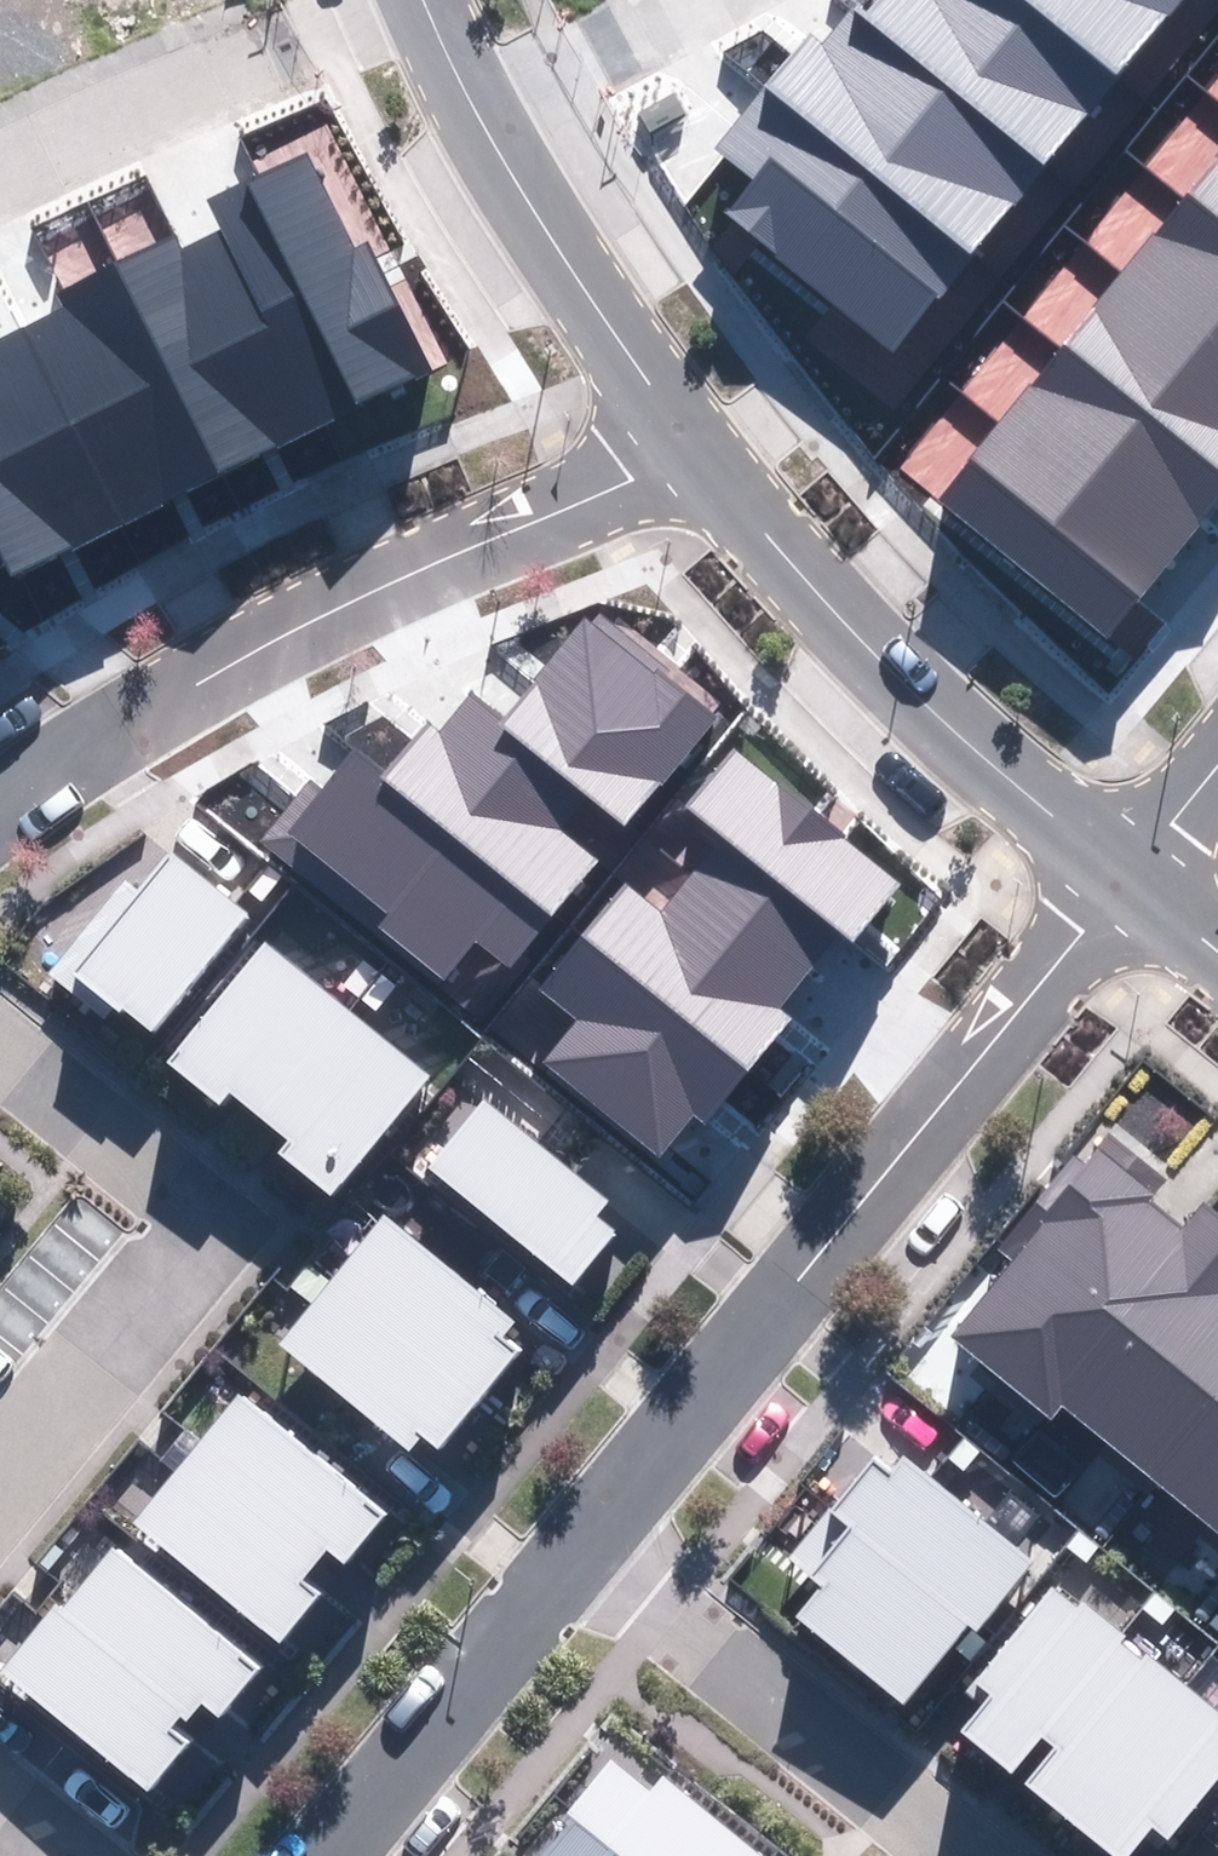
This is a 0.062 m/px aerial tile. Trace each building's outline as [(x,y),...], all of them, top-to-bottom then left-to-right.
[(725,214),(895,350),(1177,0),(882,0),(868,18),(855,7),(823,47),(804,31),(712,146),(753,179),(725,214)] [(6,563),(14,578),(430,372),(366,244),(354,250),(305,152),(208,200),(223,231),(184,250),(176,236),(56,295),(64,310),(0,342),(0,566),(6,563)] [(1106,636),(1217,499),(1217,159),(939,501),(1106,636)] [(259,841),(441,983),(476,940),(515,970),(716,715),(664,674),(669,668),(602,616),(594,626),(582,618),(505,716),(470,688),(437,730),(424,720),(381,775),(352,752),(323,789),(309,778),(259,841)] [(543,1066),(660,1159),(693,1118),(707,1129),(794,1020),(774,1005),(837,926),(854,939),(900,883),(731,748),(683,807),(721,837),(659,914),(621,884),(538,987),(580,1020),(543,1066)] [(123,1008),(153,1032),(249,915),(170,850),(137,890),(125,880),(48,974),(104,1019),(114,1007),(119,1012),(123,1008)] [(278,1154),(332,1197),(431,1077),(265,941),(166,1063),(218,1106),(229,1093),(288,1142),(278,1154)] [(427,1169),(573,1286),(617,1232),(598,1216),(610,1201),(484,1099),(427,1169)] [(949,1339),(1050,1420),(1061,1405),(1217,1532),(1217,1213),(1202,1200),(1179,1229),(1147,1203),(1170,1175),(1114,1130),(1090,1160),(1077,1150),(1000,1245),(1015,1258),(949,1339)] [(422,1437),(438,1450),(520,1351),(504,1338),(516,1323),(383,1215),(277,1344),(409,1452),(422,1437)] [(132,1524),(279,1644),(321,1593),(302,1578),(326,1549),(344,1563),(385,1512),(239,1393),(132,1524)] [(796,1616),(904,1705),(971,1625),(979,1631),(1036,1563),(905,1455),(890,1473),(874,1459),(831,1510),(790,1560),(821,1586),(796,1616)] [(219,1717),(260,1667),(114,1547),(62,1610),(57,1606),(1,1674),(145,1792),(187,1742),(170,1728),(180,1716),(187,1721),(202,1704),(219,1717)] [(1114,1855),(1128,1855),(1153,1827),(1168,1839),(1217,1779),(1217,1713),(1146,1653),(1141,1660),(1119,1642),(1125,1636),(1081,1599),(1075,1606),(1053,1588),(975,1682),(994,1697),(964,1733),(1013,1774),(1044,1737),(1056,1747),(1025,1783),(1114,1855)] [(662,1774),(648,1791),(611,1761),(567,1814),(575,1821),(546,1855),(762,1855),(662,1774)]
